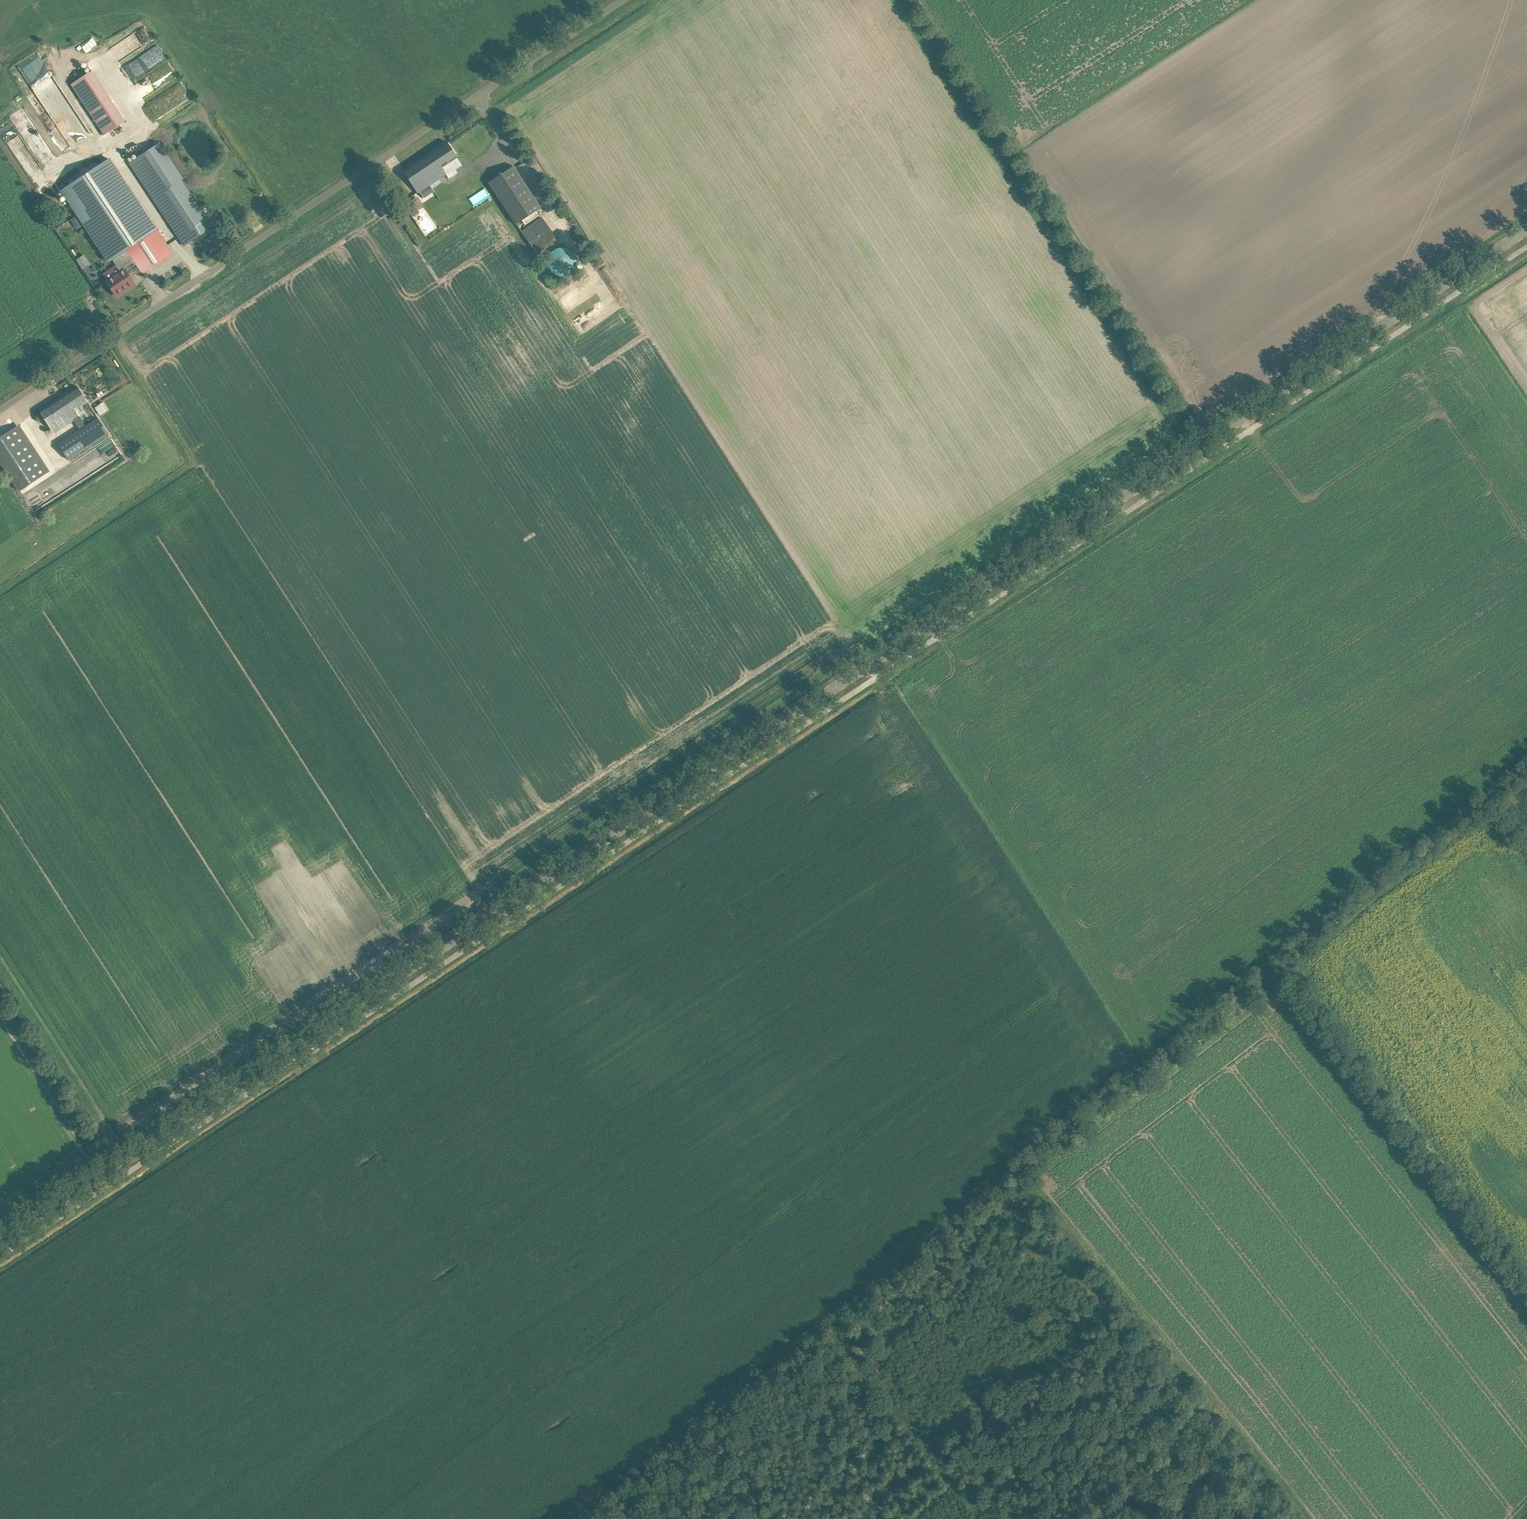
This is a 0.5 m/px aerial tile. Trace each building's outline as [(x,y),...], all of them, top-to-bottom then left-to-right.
[(144,27),(135,33),(142,46),(152,40),(144,27)] [(89,137),(40,51),(19,63),(68,149),(89,137)] [(181,85),(148,101),(155,116),(188,100),(181,85)] [(108,96),(87,109),(104,135),(124,121),(108,96)] [(5,113),(14,109),(12,103),(3,107),(5,113)] [(53,155),(27,108),(12,116),(38,163),(53,155)] [(457,157),(452,150),(447,142),(404,171),(419,193),(430,186),(433,191),(441,185),(438,180),(447,174),(449,178),(457,172),(450,162),(457,157)] [(157,144),(129,162),(153,197),(163,213),(175,231),(184,245),(217,223),(212,215),(207,218),(157,144)] [(62,190),(109,262),(113,259),(116,264),(130,255),(136,265),(137,264),(143,273),(172,253),(109,159),(92,170),(62,190)] [(542,207),(514,166),(489,183),(516,224),(542,207)] [(441,209),(434,199),(422,207),(429,217),(441,209)] [(407,208),(412,216),(419,211),(414,203),(407,208)] [(558,239),(541,216),(521,231),(538,254),(558,239)] [(572,251),(571,250),(568,248),(565,247),(563,247),(560,247),(557,248),(555,249),(553,250),(551,252),(549,255),(548,257),(548,260),(548,263),(548,265),(549,268),(551,270),(553,272),(555,273),(558,274),(560,275),(563,275),(567,275),(569,273),(571,272),(573,270),(575,268),(576,265),(576,262),(576,260),(576,257),(575,255),(572,251)] [(75,259),(82,268),(90,263),(83,253),(75,259)] [(106,280),(116,294),(126,287),(127,288),(135,284),(126,271),(136,265),(130,255),(116,264),(102,273),(107,280),(106,280)] [(88,402),(83,394),(77,386),(40,411),(54,432),(74,420),(80,429),(59,444),(69,460),(109,434),(98,417),(86,425),(76,410),(88,402)] [(94,406),(99,414),(108,409),(103,401),(94,406)] [(16,426),(0,437),(0,459),(20,490),(47,473),(16,426)]
